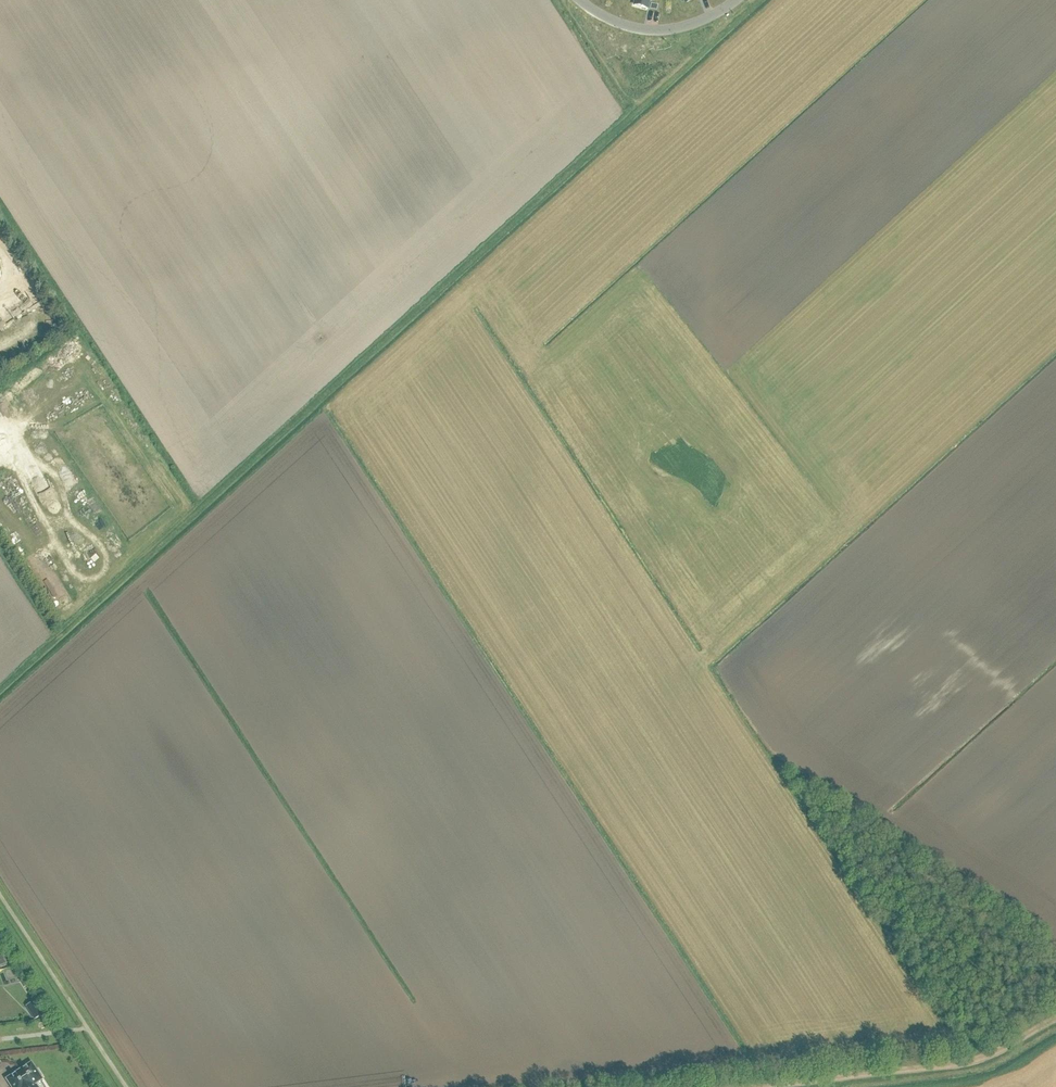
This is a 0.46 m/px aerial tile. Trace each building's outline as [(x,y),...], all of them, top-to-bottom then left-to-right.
[(635,8),(649,10),(651,0),(636,0),(635,8)] [(7,313),(0,316),(5,326),(11,324),(7,313)] [(56,462),(58,473),(68,471),(67,465),(62,466),(61,461),(56,462)] [(111,552),(121,545),(116,539),(106,545),(111,552)] [(23,559),(31,555),(25,546),(18,551),(23,559)] [(7,986),(14,982),(9,974),(2,979),(7,986)] [(39,1009),(31,1014),(35,1021),(43,1016),(39,1009)] [(37,1085),(44,1081),(33,1063),(6,1080),(11,1086),(38,1086),(37,1085)]
